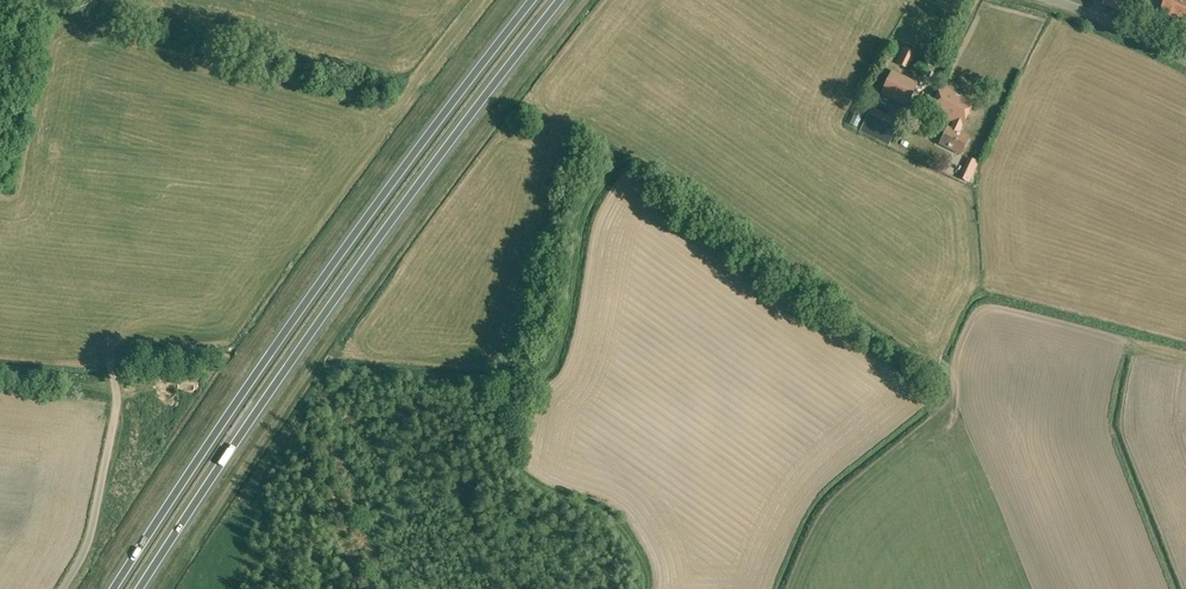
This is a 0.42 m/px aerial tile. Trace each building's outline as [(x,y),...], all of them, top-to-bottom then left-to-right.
[(1103,4),(1130,15),(1136,0),(1105,0),(1103,4)] [(1160,12),(1176,20),(1185,25),(1185,0),(1165,0),(1160,12)] [(1150,11),(1145,22),(1164,30),(1169,19),(1150,11)] [(892,72),(881,94),(907,106),(918,83),(892,71),(892,72)] [(973,102),(941,87),(929,111),(953,122),(950,129),(947,128),(939,144),(960,154),(968,138),(958,133),(961,126),(962,126),(973,102)] [(884,137),(890,140),(899,122),(892,119),(884,137)] [(978,163),(969,159),(960,178),(968,182),(978,163)]
